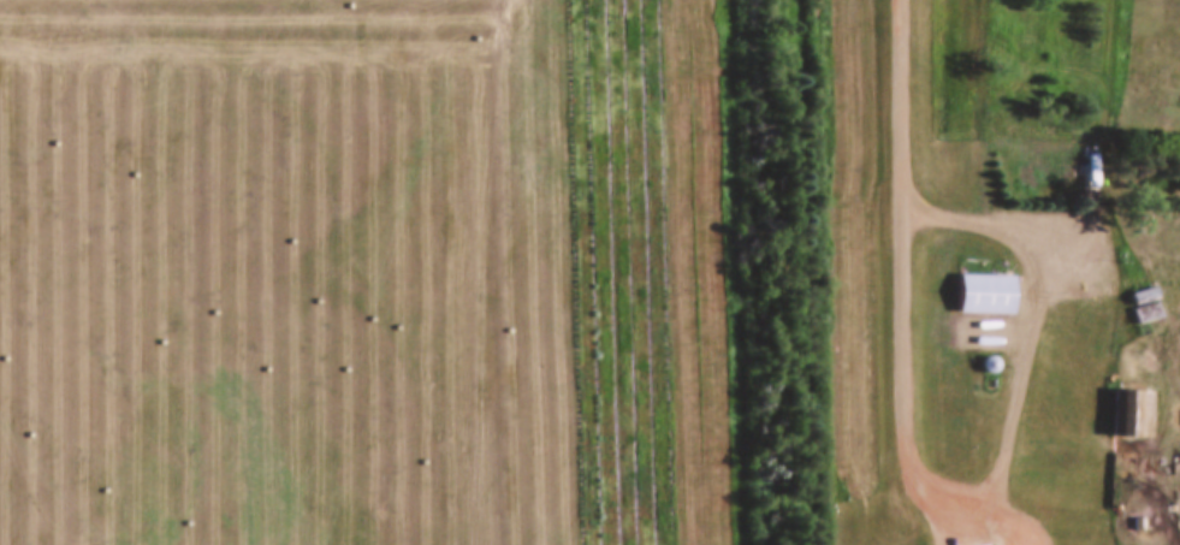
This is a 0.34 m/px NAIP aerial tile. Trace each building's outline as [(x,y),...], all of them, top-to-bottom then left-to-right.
[(1046,133),(1046,159),(1104,159),(1104,133),(1046,133)] [(962,300),(1018,300),(1018,260),(962,260),(962,300)] [(1133,281),(1141,311),(1166,305),(1158,274),(1133,281)] [(1005,309),(986,309),(986,332),(1005,332),(1005,309)] [(1115,425),(1156,426),(1157,377),(1115,377),(1115,425)]
